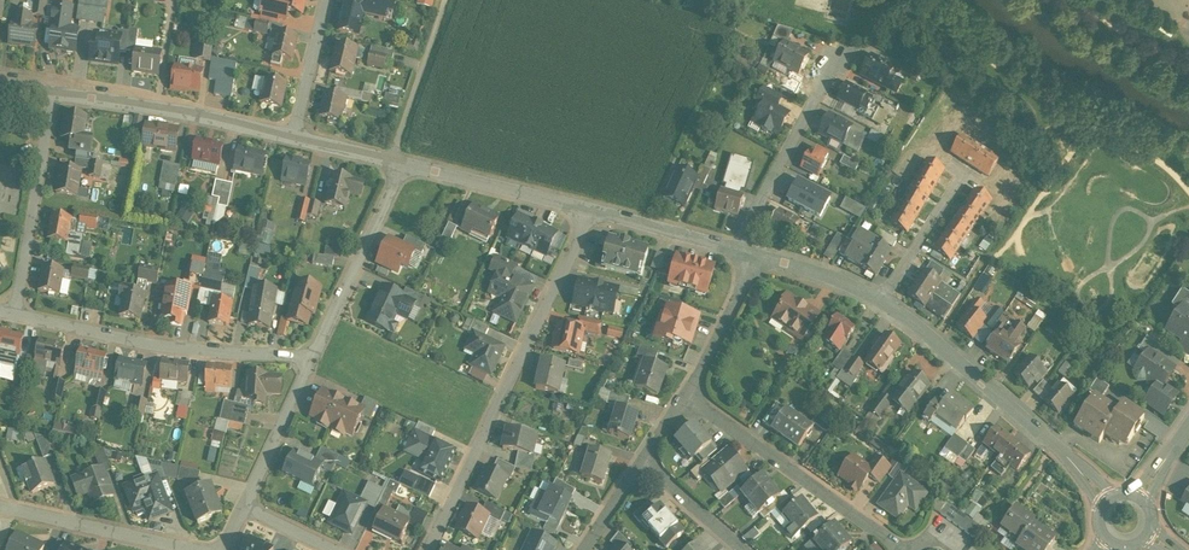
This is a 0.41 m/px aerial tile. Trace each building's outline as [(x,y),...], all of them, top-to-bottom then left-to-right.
[(45,0),(35,0),(33,17),(46,19),(47,15),(48,5),(49,0),(45,0)] [(91,10),(105,12),(105,13),(108,13),(109,0),(92,0),(91,10)] [(255,9),(257,12),(262,13),(265,0),(257,0),(255,9)] [(284,0),(265,0),(262,13),(262,14),(263,15),(279,18),(287,20),(288,12),(284,11),(286,1),(284,0)] [(286,1),(284,11),(288,12),(303,15),(306,0),(287,0),(286,1)] [(366,5),(347,0),(340,32),(358,36),(359,35),(356,35),(359,25),(361,26),(361,25),(366,5)] [(381,0),(379,0),(378,6),(394,10),(396,3),(381,0)] [(417,6),(431,9),(433,0),(418,0),(417,6)] [(69,9),(48,5),(47,15),(54,17),(52,29),(54,29),(51,50),(76,54),(79,32),(66,30),(69,9)] [(394,10),(378,6),(375,18),(392,22),(394,10)] [(91,10),(80,9),(78,22),(90,23),(91,10)] [(105,12),(91,10),(90,23),(104,25),(105,13),(105,12)] [(29,16),(17,14),(15,25),(13,24),(10,45),(13,45),(12,46),(21,47),(21,46),(35,48),(38,28),(28,26),(29,16)] [(279,18),(263,15),(262,22),(270,24),(278,25),(279,18)] [(269,25),(248,20),(246,31),(268,36),(269,31),(270,25),(269,25)] [(278,25),(270,24),(269,25),(270,25),(269,31),(272,32),(272,31),(282,34),(283,27),(278,25)] [(794,30),(778,26),(774,36),(784,42),(787,44),(794,30)] [(139,31),(130,30),(130,33),(129,38),(138,39),(139,31)] [(282,34),(272,31),(272,32),(270,40),(277,42),(271,65),(281,68),(283,59),(292,61),(298,37),(282,34)] [(130,33),(120,32),(119,37),(122,37),(121,50),(127,51),(129,38),(130,33)] [(119,37),(113,36),(113,34),(101,33),(100,40),(94,40),(91,63),(119,66),(121,50),(122,37),(119,37)] [(138,39),(129,38),(127,51),(135,52),(136,50),(138,39)] [(213,44),(200,42),(197,61),(210,63),(213,44)] [(787,44),(784,42),(774,61),(799,75),(809,56),(787,44)] [(358,50),(338,45),(334,61),(333,61),(330,72),(352,77),(358,50)] [(394,53),(372,47),(368,65),(385,69),(387,60),(392,61),(394,53)] [(162,54),(136,50),(135,52),(133,73),(144,74),(144,73),(159,75),(158,76),(159,76),(162,54)] [(895,68),(872,56),(862,75),(863,76),(863,75),(876,81),(875,82),(884,87),(885,86),(896,92),(901,82),(890,76),(895,68)] [(237,65),(212,59),(209,80),(217,81),(215,95),(232,98),(237,65)] [(916,68),(901,60),(897,69),(911,77),(916,68)] [(203,71),(176,67),(173,90),(184,91),(184,90),(199,93),(203,71)] [(922,72),(916,68),(911,77),(917,81),(922,72)] [(287,84),(267,79),(261,104),(281,109),(287,84)] [(868,94),(847,83),(838,100),(859,111),(868,94)] [(783,97),(765,87),(758,100),(765,103),(766,101),(778,108),(778,106),(783,97)] [(374,96),(337,88),(335,95),(348,98),(348,99),(372,104),(374,96)] [(335,95),(326,93),(320,118),(329,120),(328,124),(340,126),(341,122),(343,111),(345,111),(348,99),(348,98),(335,95)] [(401,98),(386,95),(384,103),(399,106),(401,98)] [(778,108),(766,101),(765,103),(756,120),(763,124),(761,127),(763,131),(766,133),(771,132),(771,131),(778,135),(789,114),(786,113),(785,113),(782,111),(781,110),(778,108)] [(87,117),(67,114),(64,129),(63,129),(62,138),(63,138),(63,139),(72,141),(70,152),(78,153),(92,155),(94,139),(84,137),(87,117)] [(852,127),(830,115),(820,134),(828,138),(829,137),(843,145),(844,142),(852,128),(852,127)] [(179,130),(147,125),(144,147),(176,152),(179,130)] [(867,135),(852,128),(844,142),(849,144),(848,147),(858,153),(867,135)] [(887,139),(873,131),(868,139),(883,147),(887,139)] [(999,161),(962,137),(952,153),(989,177),(999,161)] [(224,146),(207,143),(207,142),(200,141),(198,141),(194,161),(220,166),(224,146)] [(266,155),(240,150),(236,169),(253,172),(252,175),(262,177),(266,155)] [(815,155),(810,152),(802,168),(818,176),(829,157),(818,151),(815,155)] [(92,155),(78,153),(77,160),(91,162),(92,155)] [(859,165),(844,157),(840,164),(855,172),(859,165)] [(91,162),(77,160),(75,168),(91,170),(92,163),(92,162),(91,162)] [(311,165),(287,160),(283,183),(305,187),(306,184),(307,184),(311,165)] [(944,170),(928,160),(906,198),(922,208),(944,170)] [(103,165),(92,163),(91,170),(90,177),(100,179),(103,165)] [(180,167),(164,164),(161,184),(176,187),(180,167)] [(722,185),(725,186),(724,191),(721,190),(715,210),(738,217),(744,197),(738,195),(739,190),(745,192),(752,171),(728,164),(722,185)] [(711,171),(702,167),(697,178),(693,188),(701,192),(711,171)] [(82,172),(61,168),(57,194),(78,198),(82,172)] [(697,178),(678,169),(665,199),(684,208),(693,188),(697,178)] [(354,180),(333,175),(326,205),(336,207),(337,202),(347,205),(350,194),(361,197),(364,184),(353,181),(354,180)] [(831,197),(797,180),(786,201),(821,218),(831,197)] [(224,183),(217,181),(213,198),(220,199),(224,183)] [(231,184),(224,183),(220,199),(218,207),(226,208),(231,184)] [(976,190),(934,250),(950,261),(992,201),(976,190)] [(922,208),(906,198),(891,224),(907,233),(922,208)] [(303,200),(300,214),(308,216),(311,202),(303,200)] [(321,204),(311,202),(308,216),(317,218),(321,204)] [(500,218),(474,205),(462,231),(471,235),(473,231),(490,239),(500,218)] [(800,222),(779,211),(770,228),(791,239),(800,222)] [(99,218),(82,215),(81,221),(80,226),(80,227),(97,230),(99,218)] [(72,219),(53,216),(48,240),(67,243),(72,220),(72,219)] [(533,223),(519,216),(508,239),(522,245),(533,223)] [(81,221),(72,220),(67,243),(69,243),(67,256),(80,259),(84,236),(78,234),(79,226),(80,226),(81,221)] [(533,223),(522,245),(534,251),(545,228),(533,223)] [(449,224),(440,244),(448,248),(458,228),(449,224)] [(545,228),(534,251),(547,257),(557,234),(545,228)] [(898,240),(879,228),(875,234),(882,239),(881,241),(893,248),(898,240)] [(875,241),(854,229),(846,242),(854,247),(867,254),(875,241)] [(419,242),(407,236),(403,245),(415,250),(419,242)] [(403,245),(390,239),(378,264),(398,273),(402,265),(408,267),(415,252),(416,251),(415,250),(403,245)] [(630,244),(622,242),(621,243),(610,240),(604,260),(608,261),(606,269),(638,278),(640,268),(644,269),(649,252),(629,247),(630,244)] [(891,251),(875,241),(867,254),(883,264),(891,251)] [(426,245),(419,242),(415,250),(416,251),(415,252),(422,255),(426,245)] [(846,242),(839,254),(847,259),(854,247),(846,242)] [(867,254),(854,247),(847,259),(859,267),(867,254)] [(883,264),(867,254),(859,267),(876,277),(883,264)] [(325,257),(315,255),(313,264),(333,268),(335,258),(325,256),(325,257)] [(666,256),(657,274),(669,278),(674,258),(666,256)] [(517,268),(497,259),(492,268),(500,272),(512,278),(517,268)] [(714,269),(677,259),(670,286),(671,286),(672,284),(678,286),(680,289),(697,293),(700,292),(706,293),(706,296),(707,296),(714,269)] [(945,271),(932,262),(927,270),(940,278),(945,271)] [(206,269),(192,266),(187,286),(191,288),(201,290),(205,275),(206,269)] [(64,271),(44,267),(39,292),(59,296),(64,271)] [(91,270),(74,267),(72,277),(88,281),(91,270)] [(160,271),(142,267),(139,281),(157,285),(160,271)] [(226,272),(206,268),(206,269),(205,275),(215,277),(225,279),(226,272)] [(260,273),(249,271),(245,289),(254,291),(254,290),(257,291),(260,273)] [(512,278),(500,272),(490,293),(491,294),(492,292),(507,299),(499,315),(516,324),(534,288),(512,278)] [(941,283),(925,272),(917,284),(932,295),(941,283)] [(215,277),(205,275),(201,290),(212,292),(215,277)] [(992,281),(983,275),(975,288),(984,295),(992,281)] [(225,279),(215,277),(212,292),(221,294),(225,279)] [(619,290),(580,281),(574,305),(613,314),(619,290)] [(321,289),(298,283),(296,290),(299,291),(295,308),(292,307),(289,320),(308,326),(311,314),(314,315),(321,289)] [(961,296),(941,283),(932,295),(944,303),(953,309),(961,296)] [(932,295),(917,284),(908,297),(924,308),(925,307),(932,295)] [(137,293),(131,292),(132,289),(123,287),(121,298),(124,299),(121,317),(141,321),(146,295),(145,295),(146,292),(137,290),(137,293)] [(192,291),(169,287),(163,319),(173,320),(172,324),(180,325),(181,322),(182,322),(184,314),(187,315),(192,291)] [(403,296),(384,287),(368,323),(389,332),(395,335),(400,326),(393,323),(397,315),(408,321),(414,307),(416,303),(405,298),(405,297),(403,296)] [(639,291),(621,287),(619,294),(637,298),(639,291)] [(425,298),(406,289),(403,296),(405,297),(405,298),(416,303),(414,307),(420,309),(425,298)] [(269,298),(262,297),(263,292),(257,291),(254,290),(254,291),(251,307),(252,307),(249,325),(271,329),(277,290),(276,290),(274,303),(268,302),(269,298)] [(1182,290),(1172,305),(1180,311),(1182,308),(1188,312),(1188,294),(1182,290)] [(944,303),(932,295),(925,307),(936,314),(944,303)] [(799,304),(787,296),(779,308),(780,309),(775,317),(786,324),(784,326),(803,339),(819,316),(807,308),(806,310),(798,305),(799,304)] [(233,303),(214,300),(210,324),(229,327),(233,303)] [(977,300),(968,311),(970,312),(957,328),(973,340),(984,325),(987,322),(986,321),(992,314),(983,306),(984,305),(977,300)] [(936,314),(936,315),(944,321),(953,309),(944,303),(936,314)] [(1182,308),(1180,311),(1168,330),(1169,331),(1169,330),(1169,329),(1170,327),(1186,337),(1184,340),(1185,341),(1179,348),(1188,355),(1188,312),(1182,308)] [(700,318),(668,309),(665,317),(662,316),(659,327),(656,338),(653,338),(653,339),(673,345),(674,342),(683,344),(683,345),(691,347),(700,318)] [(992,314),(986,321),(987,322),(984,325),(993,332),(995,330),(994,330),(1003,316),(995,310),(992,314)] [(856,329),(837,316),(831,325),(832,326),(828,332),(835,337),(845,343),(846,344),(856,329)] [(1003,316),(994,330),(995,330),(1000,334),(1000,333),(1002,335),(1004,331),(1011,322),(1003,316)] [(602,323),(581,318),(579,327),(584,329),(584,331),(587,332),(586,333),(599,336),(602,323)] [(490,328),(474,321),(469,333),(474,335),(475,334),(485,339),(490,328)] [(1000,334),(987,352),(1007,365),(1020,347),(1015,344),(1024,331),(1011,322),(1004,331),(1010,335),(1007,339),(1002,335),(1000,333),(1000,334)] [(579,327),(560,323),(554,349),(578,355),(583,333),(586,333),(587,332),(584,331),(584,329),(579,327)] [(286,338),(289,326),(282,325),(280,337),(286,338)] [(1066,331),(1058,325),(1055,330),(1063,336),(1066,331)] [(10,335),(10,333),(1,331),(0,336),(0,362),(18,367),(24,338),(10,335)] [(485,339),(475,334),(474,335),(467,350),(468,350),(469,347),(480,353),(473,366),(472,366),(472,367),(491,376),(504,348),(485,339)] [(885,335),(880,342),(877,340),(873,346),(876,348),(866,363),(883,375),(894,360),(892,359),(901,346),(885,335)] [(845,343),(835,337),(829,346),(839,352),(845,343)] [(1163,348),(1147,337),(1141,347),(1148,352),(1149,351),(1157,357),(1163,348)] [(66,347),(41,341),(35,367),(46,369),(47,364),(61,367),(66,347)] [(659,353),(641,346),(636,359),(645,363),(645,362),(654,365),(659,353)] [(107,356),(82,351),(77,374),(102,379),(107,356)] [(800,357),(791,351),(787,357),(796,363),(800,357)] [(844,351),(832,367),(842,373),(843,371),(842,371),(852,357),(844,351)] [(1157,357),(1149,351),(1148,352),(1134,372),(1135,372),(1135,375),(1136,378),(1137,381),(1141,382),(1144,382),(1147,381),(1148,380),(1158,386),(1162,389),(1163,386),(1175,370),(1157,357)] [(864,365),(852,357),(842,371),(843,371),(854,379),(864,365)] [(1048,373),(1030,358),(1014,376),(1029,389),(1034,382),(1037,385),(1048,373)] [(147,366),(131,363),(131,362),(121,359),(116,381),(142,387),(147,366)] [(584,363),(570,360),(568,368),(582,371),(584,363)] [(565,367),(543,361),(536,390),(559,395),(565,367)] [(190,365),(163,362),(161,381),(188,384),(189,375),(191,375),(192,368),(190,367),(190,365)] [(654,365),(645,362),(645,363),(648,364),(639,389),(636,388),(636,389),(658,397),(667,370),(654,365)] [(1073,369),(1066,363),(1059,373),(1065,379),(1073,369)] [(233,369),(208,367),(206,387),(207,387),(206,393),(216,394),(217,388),(231,390),(233,369)] [(913,374),(898,393),(903,397),(899,403),(909,412),(914,406),(915,406),(923,397),(922,396),(929,387),(913,374)] [(268,376),(248,375),(246,399),(255,400),(255,404),(265,405),(265,401),(266,401),(266,393),(281,394),(282,378),(268,377),(268,376)] [(1109,388),(1097,380),(1089,392),(1101,400),(1109,388)] [(65,383),(56,381),(52,398),(61,400),(65,383)] [(1044,402),(1058,415),(1065,408),(1067,411),(1071,406),(1069,404),(1078,394),(1063,381),(1054,392),(1044,402)] [(1043,382),(1033,393),(1039,398),(1048,387),(1043,382)] [(1163,386),(1162,389),(1158,386),(1146,403),(1164,415),(1177,396),(1163,386)] [(1048,387),(1039,398),(1044,402),(1054,392),(1048,387)] [(106,393),(97,391),(93,408),(102,410),(106,393)] [(360,409),(323,391),(311,416),(318,419),(316,423),(343,436),(345,432),(352,435),(362,416),(364,411),(360,409)] [(630,397),(611,391),(608,399),(628,405),(630,397)] [(192,398),(182,396),(179,410),(189,412),(192,398)] [(892,402),(883,396),(871,412),(879,419),(892,402)] [(973,413),(951,396),(943,407),(936,402),(925,417),(932,422),(935,418),(936,419),(937,417),(946,424),(948,421),(959,430),(965,422),(966,423),(973,413)] [(378,404),(366,398),(360,409),(364,411),(362,416),(370,420),(378,404)] [(1119,411),(1113,407),(1111,410),(1094,398),(1075,427),(1099,443),(1105,435),(1120,444),(1122,440),(1127,443),(1128,442),(1128,443),(1144,419),(1123,405),(1119,411)] [(148,402),(137,399),(134,415),(144,417),(148,402)] [(234,403),(225,401),(222,415),(231,418),(234,403)] [(241,405),(234,403),(231,418),(230,422),(245,426),(249,412),(240,410),(241,405)] [(638,414),(618,407),(610,433),(618,436),(618,437),(630,440),(638,414)] [(812,429),(786,410),(772,430),(781,436),(784,433),(800,445),(798,448),(799,448),(812,429)] [(835,421),(823,413),(815,425),(826,433),(835,421)] [(435,431),(419,423),(414,433),(419,435),(419,434),(431,440),(435,431)] [(700,430),(694,423),(676,439),(684,448),(686,446),(696,457),(711,444),(712,443),(711,443),(699,430),(700,430)] [(997,428),(984,444),(998,456),(1011,440),(997,428)] [(537,436),(508,430),(503,449),(519,452),(529,455),(530,454),(532,445),(535,445),(537,436)] [(35,435),(25,433),(29,443),(37,440),(35,435)] [(431,440),(419,434),(419,435),(412,449),(427,456),(420,471),(438,480),(452,450),(431,440)] [(48,438),(35,435),(37,440),(44,459),(54,455),(48,438)] [(968,446),(955,436),(944,449),(958,460),(959,459),(968,446)] [(599,442),(585,438),(582,448),(591,451),(591,450),(596,452),(599,442)] [(884,446),(875,439),(871,444),(881,451),(884,446)] [(1031,456),(1011,440),(998,456),(1001,458),(1011,467),(1018,472),(1031,456)] [(711,444),(696,457),(702,463),(708,458),(717,450),(711,444)] [(535,445),(532,445),(530,454),(536,455),(539,456),(539,453),(542,452),(540,449),(541,447),(535,445)] [(968,446),(959,459),(966,464),(975,451),(968,446)] [(104,451),(93,448),(100,469),(103,468),(105,474),(112,471),(104,451)] [(340,456),(322,448),(316,461),(323,464),(321,468),(332,473),(340,456)] [(596,452),(591,450),(591,451),(585,468),(588,468),(585,477),(582,477),(602,483),(611,456),(596,452)] [(713,464),(704,472),(706,475),(713,484),(718,480),(725,489),(747,471),(730,450),(713,464)] [(316,461),(295,451),(284,475),(300,482),(298,485),(300,485),(302,481),(313,486),(321,468),(323,464),(316,461)] [(529,455),(519,452),(516,468),(516,469),(517,468),(532,472),(536,455),(530,454),(529,455)] [(890,467),(875,457),(875,458),(877,459),(869,469),(873,472),(870,477),(879,483),(890,467)] [(708,458),(691,473),(698,482),(706,475),(704,472),(713,464),(708,458)] [(869,469),(853,458),(840,476),(850,484),(849,485),(859,491),(870,477),(873,472),(869,469)] [(1001,458),(991,469),(1001,478),(1011,467),(1001,458)] [(161,463),(147,460),(154,479),(157,484),(167,480),(161,463)] [(516,468),(498,460),(493,470),(506,476),(505,477),(511,480),(516,469),(516,468)] [(45,462),(24,470),(33,494),(54,486),(45,462)] [(908,469),(899,462),(889,477),(896,482),(900,476),(902,477),(908,469)] [(493,470),(487,467),(483,477),(480,483),(477,490),(497,499),(503,486),(501,485),(505,477),(506,476),(493,470)] [(100,469),(83,476),(83,477),(72,481),(76,493),(88,489),(94,505),(114,498),(105,474),(103,468),(100,469)] [(201,472),(181,468),(178,481),(198,485),(201,472)] [(779,496),(762,476),(742,493),(753,506),(754,505),(760,512),(759,513),(759,514),(780,497),(779,496)] [(896,482),(879,506),(898,519),(913,498),(920,504),(927,494),(911,482),(910,483),(902,477),(900,476),(896,482)] [(550,481),(542,477),(537,488),(545,492),(550,481)] [(145,482),(127,489),(131,499),(135,509),(145,505),(151,520),(171,513),(162,490),(160,491),(157,484),(154,479),(145,482)] [(576,490),(557,479),(551,491),(571,501),(576,490)] [(409,489),(390,480),(387,487),(394,490),(393,492),(396,494),(391,505),(400,509),(406,496),(409,489)] [(211,485),(187,495),(187,496),(191,494),(194,502),(190,503),(198,525),(222,516),(211,485)] [(387,487),(379,504),(386,507),(393,492),(394,490),(387,487)] [(571,501),(551,491),(540,514),(560,524),(571,501)] [(780,497),(759,514),(764,520),(789,498),(784,492),(779,496),(780,497)] [(730,494),(719,503),(725,509),(735,501),(730,494)] [(345,496),(331,526),(351,536),(366,506),(345,496)] [(789,498),(777,509),(783,517),(784,515),(796,504),(790,498),(789,498)] [(947,504),(939,499),(932,508),(940,514),(947,504)] [(796,504),(784,515),(793,525),(785,531),(793,540),(817,519),(801,500),(796,504)] [(506,512),(487,503),(482,513),(489,516),(488,517),(501,523),(506,512)] [(940,514),(946,519),(954,508),(948,503),(947,504),(940,514)] [(654,512),(647,504),(633,516),(640,524),(644,521),(654,512)] [(684,534),(660,506),(654,512),(644,521),(667,549),(684,534)] [(482,513),(469,507),(457,529),(478,539),(488,517),(489,516),(482,513)] [(954,508),(946,519),(952,523),(959,512),(954,508)] [(1035,522),(1016,508),(1002,528),(1021,542),(1033,524),(1035,522)] [(410,522),(384,510),(374,531),(400,544),(410,522)] [(959,512),(952,523),(958,527),(966,517),(959,512)] [(966,517),(958,527),(964,532),(972,521),(966,517)] [(972,521),(964,532),(970,536),(978,525),(972,521)] [(1033,524),(1021,542),(1019,544),(1027,549),(1050,549),(1049,549),(1056,541),(1033,524)] [(817,539),(817,538),(813,541),(812,542),(813,543),(815,542),(821,549),(823,549),(825,549),(826,549),(845,549),(852,545),(848,541),(844,536),(844,535),(843,536),(839,531),(839,530),(834,525),(817,539)] [(978,525),(970,536),(976,541),(984,530),(978,525)] [(533,533),(525,549),(553,549),(556,544),(533,533)] [(610,543),(616,547),(619,544),(626,549),(630,549),(633,547),(619,533),(610,543)] [(17,534),(9,549),(44,549),(45,547),(17,534)] [(250,539),(244,549),(274,549),(250,539)] [(812,542),(813,541),(812,541),(805,548),(807,549),(821,549),(815,542),(813,543),(812,542)]
